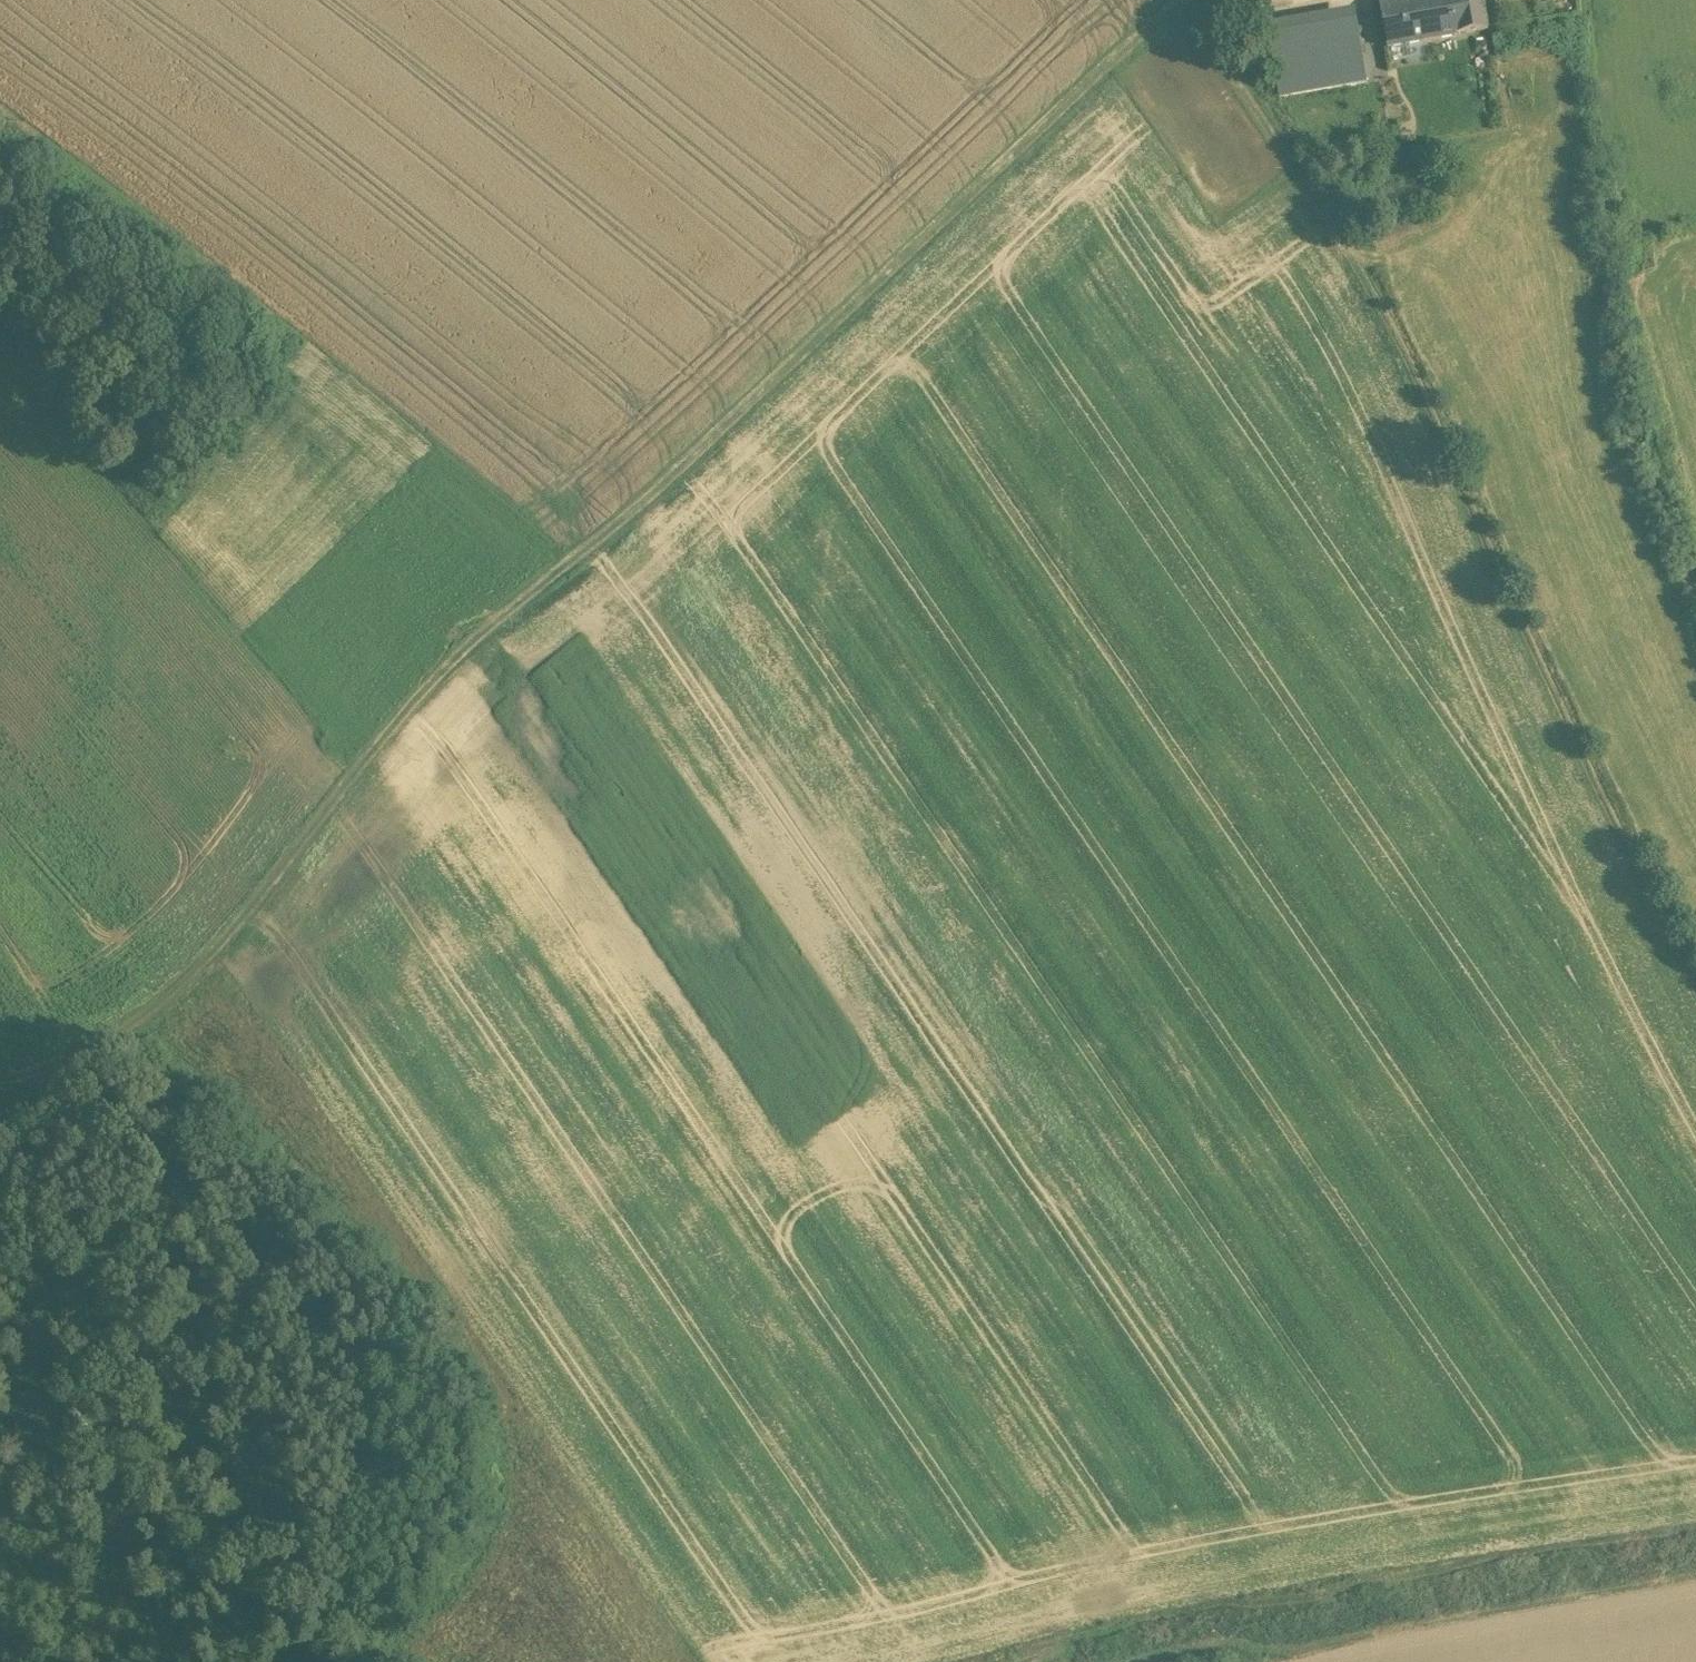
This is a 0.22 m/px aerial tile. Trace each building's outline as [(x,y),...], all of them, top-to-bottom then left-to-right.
[(1381,1),(1389,46),(1458,33),(1452,0),(1388,0),(1381,1)] [(1458,33),(1488,28),(1483,0),(1452,0),(1458,33)] [(1357,21),(1269,34),(1274,67),(1362,54),(1357,21)]
